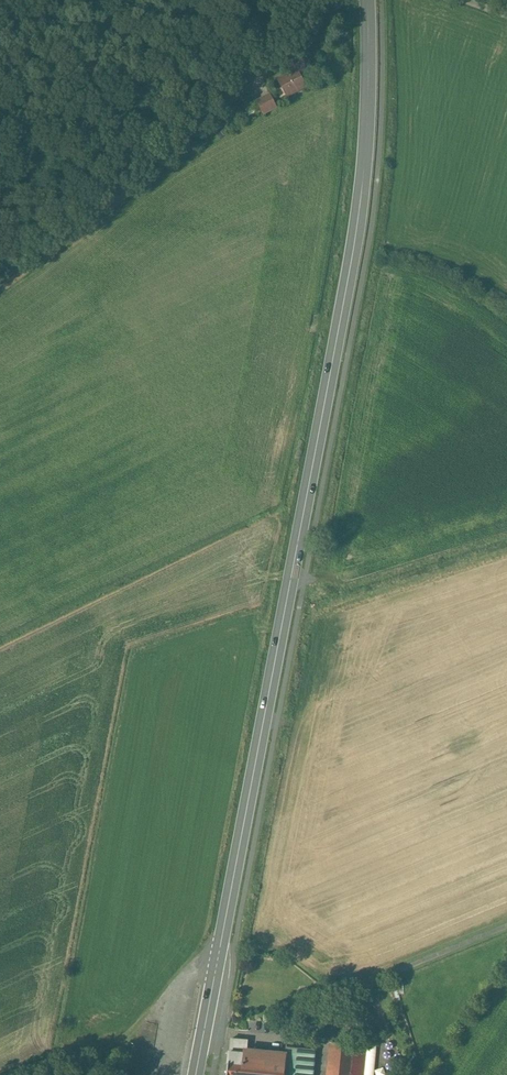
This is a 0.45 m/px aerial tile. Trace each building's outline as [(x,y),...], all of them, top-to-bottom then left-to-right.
[(304,87),(295,71),(274,84),(284,99),(304,87)] [(276,106),(269,93),(256,100),(264,113),(276,106)] [(244,1051),(248,1051),(249,1040),(229,1039),(228,1053),(244,1055),(244,1051)] [(328,1043),(326,1074),(362,1074),(364,1046),(328,1043)] [(285,1054),(284,1074),(312,1074),(314,1049),(286,1047),(285,1054)] [(228,1053),(227,1074),(284,1074),(285,1054),(248,1051),(244,1051),(244,1055),(228,1053)]
